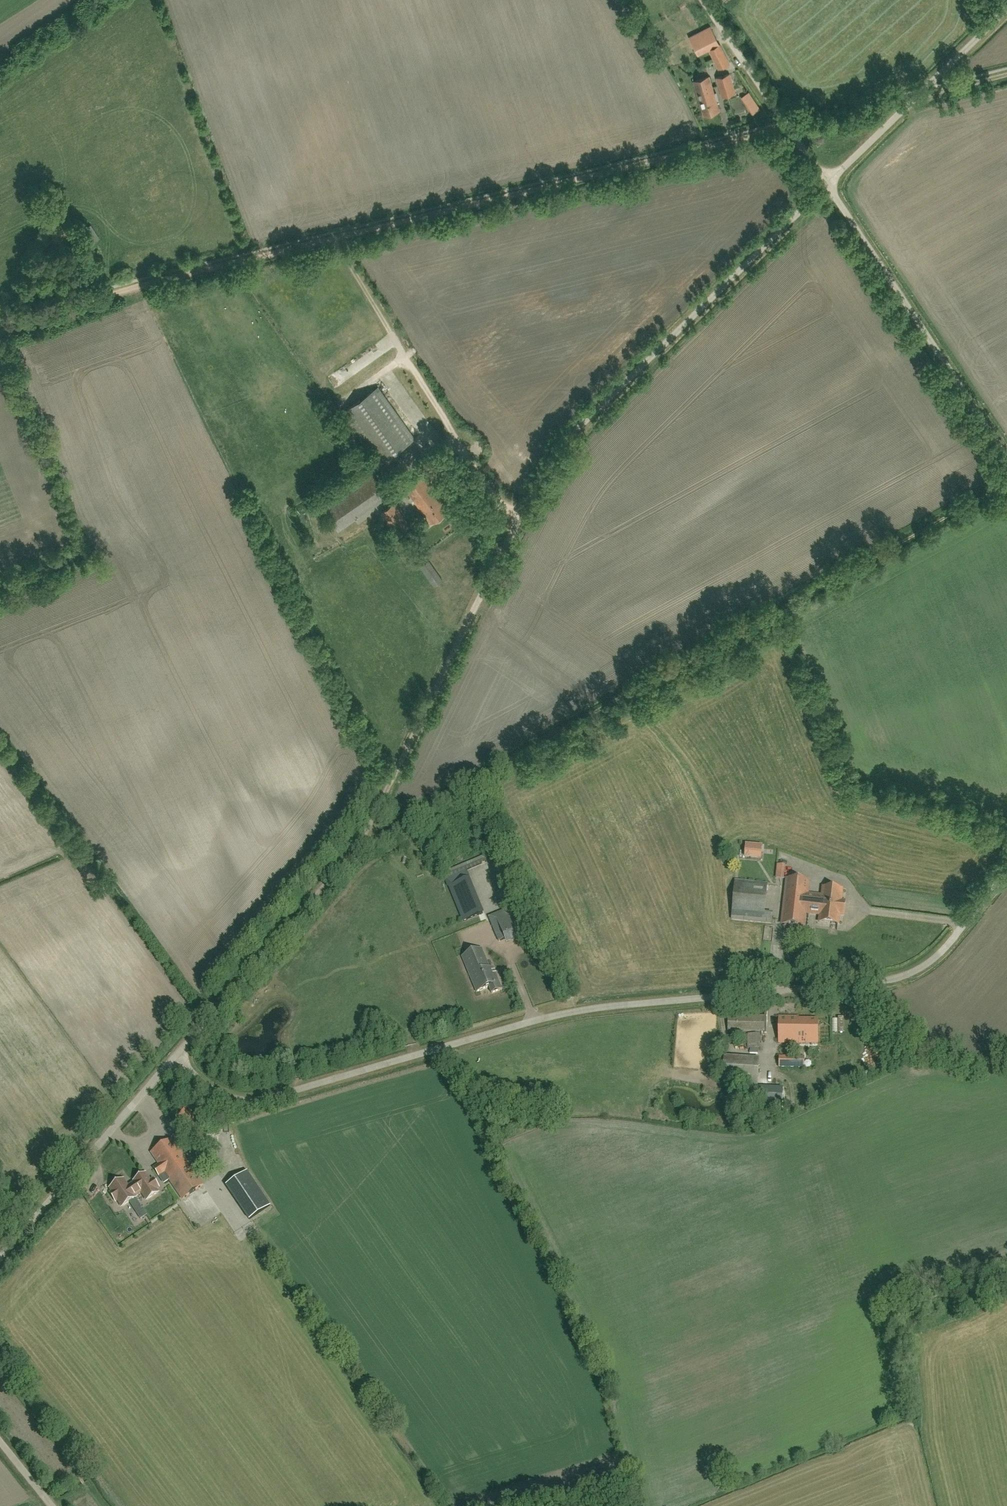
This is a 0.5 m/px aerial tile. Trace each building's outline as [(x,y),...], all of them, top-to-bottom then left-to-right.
[(698,55),(719,43),(710,26),(689,38),(698,55)] [(710,49),(719,68),(730,63),(720,44),(710,49)] [(723,97),(736,93),(730,74),(717,78),(723,97)] [(717,92),(714,93),(709,76),(694,81),(704,115),(720,111),(717,101),(719,100),(717,92)] [(741,97),(744,102),(752,114),(760,109),(749,92),(741,97)] [(87,245),(92,242),(99,238),(91,224),(79,232),(87,245)] [(379,464),(415,438),(378,387),(342,412),(379,464)] [(320,503),(334,523),(339,530),(388,495),(370,469),(320,503)] [(431,524),(449,510),(425,475),(406,489),(431,524)] [(398,535),(410,526),(394,503),(381,512),(398,535)] [(434,586),(443,580),(429,560),(420,566),(434,586)] [(804,926),(805,914),(820,916),(819,921),(838,923),(839,914),(843,914),(845,901),(841,901),(842,889),(823,887),(822,895),(808,893),(809,881),(786,879),(782,924),(804,926)] [(469,893),(464,881),(450,887),(454,899),(469,893)] [(504,881),(479,890),(487,913),(512,903),(504,881)] [(772,914),(764,913),(767,884),(735,881),(731,919),(771,923),(772,914)] [(478,915),(474,904),(459,910),(463,921),(478,915)] [(505,939),(522,933),(521,932),(527,930),(519,910),(491,921),(499,941),(505,938),(505,939)] [(482,949),(469,954),(462,956),(476,992),(489,987),(491,993),(502,989),(493,967),(490,968),(482,949)] [(764,1031),(764,1016),(728,1016),(728,1031),(764,1031)] [(817,1043),(817,1018),(798,1018),(798,1016),(779,1016),(779,1043),(817,1043)] [(749,1034),(749,1051),(762,1051),(762,1034),(749,1034)] [(759,1058),(723,1056),(722,1084),(757,1086),(759,1058)] [(804,1068),(804,1057),(779,1057),(779,1068),(804,1068)] [(750,1087),(749,1107),(778,1108),(779,1088),(750,1087)] [(152,1170),(157,1177),(165,1172),(183,1198),(203,1185),(172,1139),(152,1153),(160,1164),(152,1170)] [(248,1172),(227,1186),(249,1219),(270,1205),(248,1172)] [(153,1180),(150,1181),(145,1174),(134,1181),(135,1183),(129,1188),(123,1180),(110,1189),(112,1192),(110,1194),(116,1202),(118,1200),(122,1207),(135,1198),(135,1197),(142,1192),(147,1200),(158,1193),(156,1190),(159,1188),(153,1180)] [(141,1207),(135,1211),(140,1219),(146,1215),(141,1207)]
